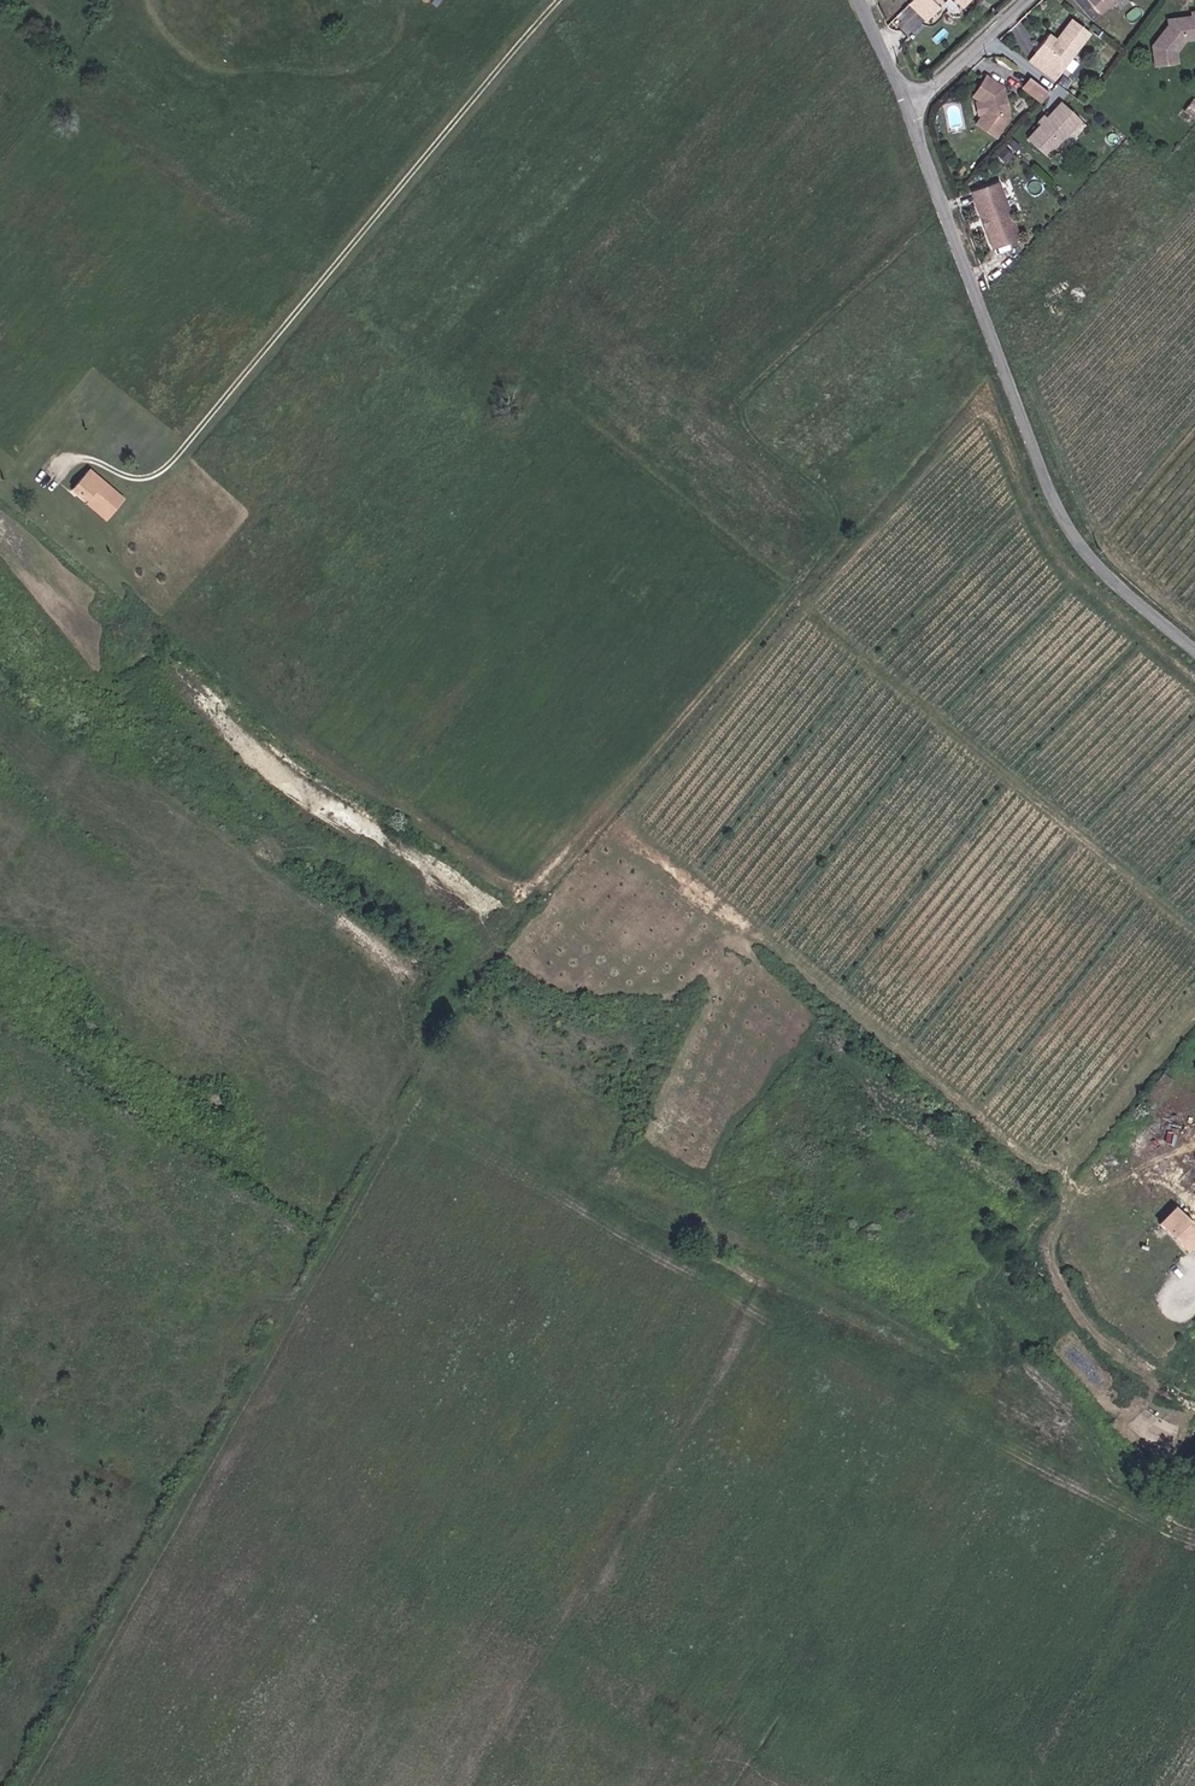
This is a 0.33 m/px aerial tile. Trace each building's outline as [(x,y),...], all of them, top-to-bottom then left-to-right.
[(928,0),(915,0),(908,7),(926,24),(939,10),(928,0)] [(965,10),(974,0),(954,0),(965,10)] [(1079,1),(1094,17),(1112,0),(1080,0),(1079,1)] [(1194,34),(1194,23),(1194,16),(1184,17),(1184,22),(1165,23),(1164,27),(1162,29),(1161,28),(1143,49),(1145,69),(1169,67),(1167,56),(1176,46),(1186,45),(1186,38),(1189,34),(1194,34)] [(1030,55),(1056,74),(1084,35),(1065,22),(1050,43),(1042,38),(1030,55)] [(1189,34),(1186,38),(1186,45),(1194,44),(1194,34),(1189,34)] [(1056,74),(1030,55),(1022,66),(1048,86),(1056,74)] [(993,97),(992,92),(975,81),(962,101),(970,106),(973,116),(965,128),(985,141),(998,121),(997,116),(995,116),(991,97),(993,97)] [(1040,96),(1021,81),(1013,90),(1031,105),(1040,96)] [(1071,123),(1052,105),(1017,143),(1036,161),(1071,123)] [(1189,110),(1180,121),(1189,129),(1194,121),(1194,115),(1189,110)] [(1009,237),(989,184),(963,194),(984,247),(1009,237)] [(98,507),(116,485),(89,464),(72,486),(98,507)] [(116,485),(98,507),(104,511),(120,487),(116,485)] [(1166,1215),(1156,1225),(1162,1231),(1118,1274),(1138,1297),(1194,1241),(1194,1232),(1172,1208),(1166,1215)]
